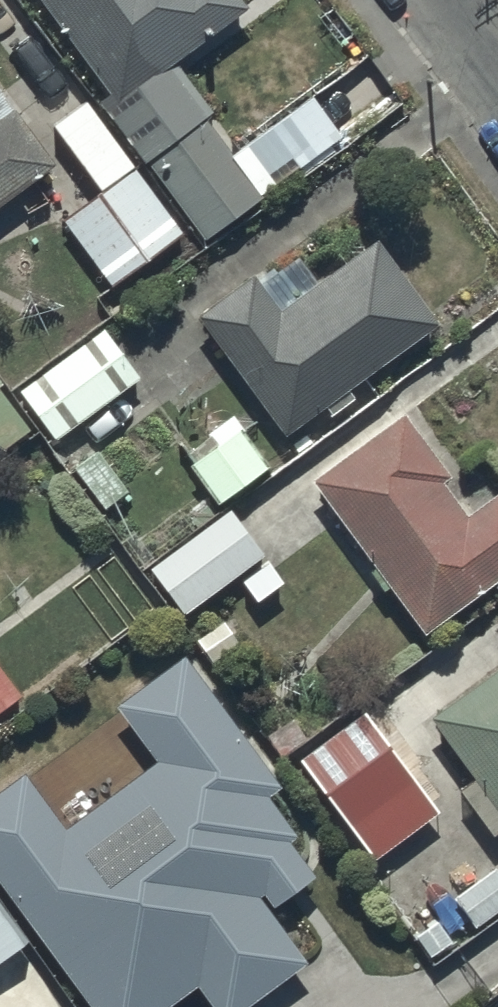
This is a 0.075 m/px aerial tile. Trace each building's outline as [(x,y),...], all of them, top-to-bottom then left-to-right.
[(121,99),(249,4),(247,0),(47,0),(121,99)] [(58,163),(16,104),(15,105),(0,84),(0,204),(58,163)] [(265,193),(204,114),(149,157),(210,236),(265,193)] [(142,162),(66,216),(113,282),(189,228),(142,162)] [(255,272),(200,313),(286,432),(326,403),(333,412),(357,394),(350,386),(441,320),(379,235),(366,245),(352,225),(333,239),(347,258),(317,279),(299,254),(261,281),(255,272)] [(107,326),(23,387),(58,436),(142,375),(107,326)] [(0,378),(0,444),(4,447),(33,425),(0,383),(2,381),(0,378)] [(217,443),(191,462),(220,502),(273,463),(234,411),(208,430),(217,443)] [(317,479),(426,629),(497,577),(497,491),(469,512),(445,479),(453,473),(409,413),(317,479)] [(232,506),(151,565),(185,611),(266,552),(232,506)] [(117,702),(156,758),(66,821),(27,768),(26,765),(0,784),(0,874),(96,1006),(167,1006),(198,984),(215,1006),(243,1006),(308,960),(260,894),(266,890),(274,902),(315,872),(290,838),(298,832),(268,792),(281,783),(186,652),(117,702)] [(24,690),(0,658),(0,708),(24,690)] [(434,715),(478,774),(461,786),(496,832),(497,830),(497,667),(434,715)] [(421,752),(379,696),(300,758),(342,813),(421,752)] [(455,895),(461,902),(418,933),(433,954),(476,923),(479,926),(497,912),(497,864),(455,895)] [(32,935),(0,891),(0,959),(32,935)]
